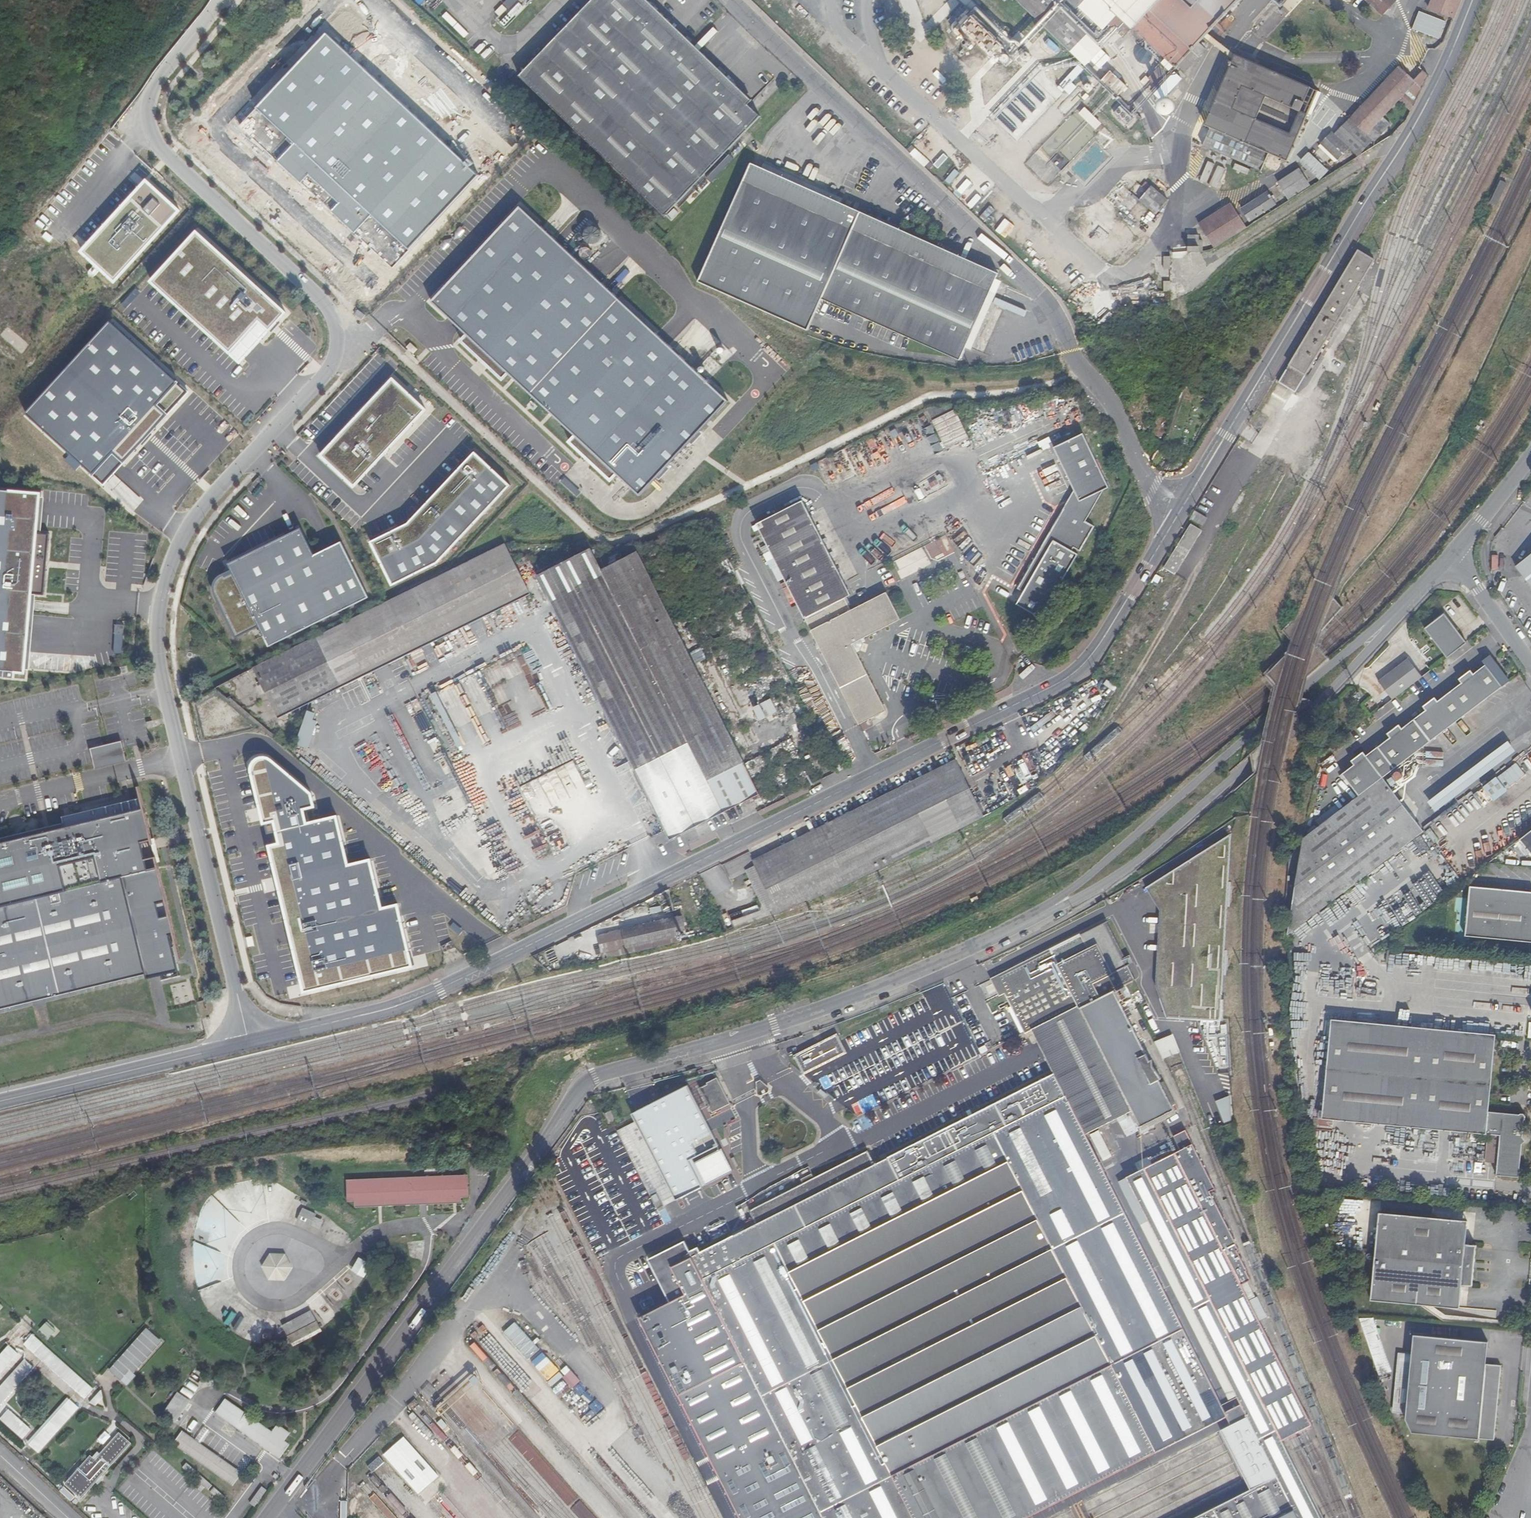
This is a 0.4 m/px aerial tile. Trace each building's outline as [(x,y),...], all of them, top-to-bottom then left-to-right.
[(521,0),(507,0),(496,11),(501,16),(508,10),(513,16),(519,10),(515,6),(521,0)] [(760,113),(750,104),(642,0),(593,0),(522,74),(664,213),(668,213),(669,212),(668,211),(760,113)] [(750,104),(753,100),(649,0),(642,0),(750,104)] [(1014,41),(974,0),(964,0),(972,8),(951,29),(971,49),(977,43),(994,60),(1014,41)] [(1098,75),(1020,0),(1011,0),(1084,71),(1086,69),(1095,79),(1098,75)] [(1098,75),(1109,64),(1074,29),(1043,0),(1020,0),(1098,75)] [(1087,17),(1091,21),(1097,15),(1108,26),(1113,22),(1119,28),(1125,22),(1182,75),(1202,54),(1193,45),(1235,0),(1070,0),(1087,17)] [(1449,20),(1457,0),(1432,0),(1428,12),(1449,20)] [(1413,28),(1441,39),(1449,20),(1428,12),(1420,9),(1413,28)] [(1087,17),(1074,29),(1109,64),(1122,51),(1091,21),(1087,17)] [(476,175),(325,34),(255,108),(293,143),(277,161),(300,183),(307,175),(337,203),(330,211),(353,233),(370,215),(406,249),(476,175)] [(1266,149),(1286,157),(1317,89),(1237,52),(1203,127),(1206,129),(1197,148),(1256,171),(1266,149)] [(1400,97),(1409,106),(1426,73),(1422,69),(1413,79),(1397,64),(1351,116),(1349,115),(1322,144),(1339,159),(1350,149),(1357,156),(1379,142),(1368,132),(1400,97)] [(1152,92),(1166,91),(1166,68),(1151,68),(1152,92)] [(1069,80),(1064,88),(1072,92),(1077,84),(1069,80)] [(1111,81),(1108,84),(1118,94),(1121,90),(1111,81)] [(1112,100),(1118,94),(1108,84),(1102,91),(1112,100)] [(1165,105),(1164,104),(1163,104),(1162,104),(1160,103),(1158,104),(1157,104),(1155,105),(1154,106),(1153,108),(1152,110),(1152,111),(1153,113),(1153,114),(1154,115),(1155,116),(1157,118),(1158,118),(1160,119),(1162,118),(1164,118),(1165,117),(1166,116),(1167,114),(1168,112),(1168,111),(1167,109),(1167,108),(1166,106),(1165,105)] [(1098,129),(1104,123),(1087,106),(1080,113),(1098,129)] [(1120,106),(1115,113),(1129,124),(1134,117),(1120,106)] [(924,163),(928,159),(939,169),(949,158),(926,137),(912,152),(924,163)] [(1319,180),(1328,171),(1309,152),(1300,161),(1319,180)] [(999,271),(753,162),(703,282),(807,328),(821,298),(960,358),(999,271)] [(1310,185),(1299,168),(1277,182),(1288,200),(1310,185)] [(948,180),(954,184),(962,175),(956,170),(948,180)] [(113,283),(180,211),(144,178),(77,250),(113,283)] [(1501,181),(1490,203),(1498,207),(1509,185),(1501,181)] [(1156,214),(1169,200),(1154,185),(1140,199),(1156,214)] [(1249,222),(1276,205),(1267,191),(1240,208),(1249,222)] [(1213,247),(1246,228),(1232,202),(1199,222),(1213,247)] [(525,206),(436,300),(644,495),(733,401),(525,206)] [(1007,220),(997,228),(1007,239),(1017,231),(1007,220)] [(199,229),(153,280),(243,362),(290,311),(199,229)] [(1376,261),(1358,251),(1278,383),(1295,394),(1376,261)] [(114,321),(29,413),(106,483),(190,391),(114,321)] [(316,458),(350,490),(425,410),(390,378),(316,458)] [(965,441),(947,405),(923,406),(946,450),(965,441)] [(1012,610),(1033,624),(1070,569),(1108,490),(1078,426),(1056,437),(1079,491),(1048,558),(1012,610)] [(429,569),(506,485),(472,453),(399,530),(373,543),(394,587),(429,569)] [(22,673),(29,595),(40,596),(45,536),(34,535),(37,496),(0,493),(0,671),(22,673)] [(846,598),(851,595),(804,503),(761,525),(862,723),(888,709),(857,643),(902,620),(890,595),(887,594),(853,612),(846,598)] [(1201,532),(1191,526),(1164,566),(1174,573),(1201,532)] [(259,626),(269,645),(367,597),(340,542),(312,556),(299,530),(229,564),(232,570),(216,578),(213,583),(214,589),(218,591),(239,635),(259,626)] [(507,541),(257,665),(282,715),(532,594),(507,541)] [(759,793),(636,549),(599,566),(589,546),(534,573),(670,839),(759,793)] [(1522,560),(1530,573),(1530,572),(1530,553),(1522,560)] [(1530,573),(1522,560),(1513,567),(1520,576),(1530,584),(1530,572),(1530,573)] [(1520,576),(1530,590),(1530,584),(1520,576)] [(798,606),(794,607),(798,619),(803,617),(798,606)] [(1447,661),(1466,647),(1444,617),(1424,631),(1447,661)] [(1346,772),(1362,794),(1385,777),(1512,683),(1492,657),(1485,662),(1488,666),(1476,675),(1473,671),(1461,680),(1464,684),(1441,701),(1438,697),(1426,706),(1429,710),(1405,728),(1402,723),(1390,732),(1393,736),(1370,754),(1367,750),(1355,759),(1358,763),(1346,772)] [(1392,702),(1422,679),(1408,660),(1378,683),(1392,702)] [(772,698),(755,706),(762,720),(779,712),(772,698)] [(316,719),(318,713),(309,710),(299,744),(311,748),(320,721),(316,719)] [(97,768),(128,760),(123,740),(92,748),(97,768)] [(835,773),(844,769),(836,751),(827,756),(835,773)] [(266,846),(300,994),(412,968),(397,904),(381,908),(370,861),(347,866),(336,816),(306,823),(303,810),(312,807),(309,793),(267,759),(257,758),(252,763),(249,770),(262,824),(271,822),(276,843),(266,846)] [(756,875),(772,910),(774,913),(985,813),(957,759),(748,859),(756,875)] [(1347,805),(1309,833),(1291,935),(1427,831),(1385,777),(1362,794),(1347,805)] [(141,800),(63,819),(65,826),(66,830),(0,846),(0,1010),(147,975),(148,978),(178,971),(169,935),(173,934),(158,870),(148,872),(141,843),(151,841),(141,800)] [(65,826),(0,841),(0,846),(66,830),(65,826)] [(1526,836),(1520,841),(1530,856),(1530,832),(1526,836)] [(1472,888),(1468,936),(1530,943),(1530,893),(1472,888)] [(598,936),(603,959),(680,941),(677,932),(686,930),(683,916),(598,936)] [(1005,994),(1026,1035),(1033,1030),(1080,1006),(1141,1118),(1174,1103),(1117,991),(1134,981),(1131,975),(1138,971),(1130,955),(1125,956),(1108,921),(991,980),(1000,997),(1005,994)] [(454,949),(451,942),(442,946),(445,953),(454,949)] [(1033,1030),(1054,1074),(1086,1137),(1134,1112),(1080,1006),(1033,1030)] [(1492,1110),(1498,1040),(1499,1035),(1376,1024),(1334,1019),(1325,1116),(1492,1133),(1490,1161),(1501,1162),(1500,1174),(1522,1176),(1525,1144),(1522,1140),(1526,1134),(1528,1113),(1492,1110)] [(1157,1040),(1164,1059),(1181,1053),(1174,1034),(1157,1040)] [(838,1035),(796,1057),(804,1073),(846,1052),(838,1035)] [(876,1164),(756,1224),(700,1252),(698,1247),(690,1251),(685,1241),(650,1259),(671,1303),(640,1318),(739,1517),(1035,1517),(1229,1420),(1086,1137),(1054,1074),(876,1164)] [(699,1088),(708,1106),(711,1112),(712,1113),(730,1105),(717,1078),(707,1083),(707,1084),(699,1088)] [(676,1129),(711,1112),(708,1106),(674,1123),(676,1129)] [(603,1114),(608,1125),(618,1120),(614,1110),(603,1114)] [(650,1135),(668,1171),(692,1160),(676,1129),(674,1123),(650,1135)] [(1191,1517),(1322,1517),(1285,1445),(1293,1441),(1306,1434),(1316,1429),(1244,1288),(1254,1283),(1249,1274),(1250,1274),(1240,1253),(1241,1252),(1239,1246),(1240,1246),(1212,1194),(1218,1191),(1194,1146),(1186,1130),(1174,1136),(1180,1150),(1124,1175),(1146,1217),(1229,1383),(1234,1393),(1257,1441),(1265,1458),(1274,1476),(1246,1491),(1191,1517)] [(1097,1134),(1093,1136),(1105,1159),(1113,1155),(1105,1140),(1101,1143),(1097,1134)] [(750,1211),(756,1224),(876,1164),(869,1151),(750,1211)] [(467,1175),(347,1178),(348,1204),(468,1201),(467,1175)] [(304,1208),(299,1219),(311,1224),(316,1214),(304,1208)] [(1480,1243),(1466,1241),(1467,1220),(1385,1211),(1375,1297),(1458,1305),(1461,1282),(1476,1284),(1480,1243)] [(1146,1217),(1136,1223),(1225,1398),(1234,1393),(1229,1383),(1146,1217)] [(195,1284),(232,1282),(231,1258),(217,1258),(217,1250),(203,1250),(203,1240),(193,1241),(195,1284)] [(265,1280),(290,1281),(290,1253),(266,1253),(265,1280)] [(352,1270),(365,1278),(372,1264),(359,1257),(352,1270)] [(312,1310),(282,1326),(293,1347),(323,1331),(312,1310)] [(39,1329),(50,1339),(59,1330),(48,1320),(39,1329)] [(509,1334),(524,1353),(536,1343),(521,1324),(509,1334)] [(148,1327),(109,1369),(125,1385),(164,1342),(148,1327)] [(25,1343),(85,1399),(93,1389),(34,1334),(25,1343)] [(1501,1365),(1485,1363),(1487,1341),(1420,1334),(1411,1431),(1494,1440),(1501,1365)] [(0,1354),(0,1374),(19,1353),(8,1344),(0,1354)] [(4,1402),(35,1367),(25,1359),(0,1387),(0,1419),(22,1439),(33,1427),(4,1402)] [(95,1406),(106,1397),(101,1392),(91,1401),(95,1406)] [(166,1411),(179,1420),(191,1400),(178,1392),(166,1411)] [(71,1399),(29,1443),(38,1453),(80,1408),(71,1399)] [(225,1400),(215,1414),(280,1458),(289,1444),(225,1400)] [(1251,1477),(1225,1427),(1116,1482),(1045,1517),(1170,1517),(1251,1477)] [(27,1442),(38,1432),(34,1429),(23,1438),(27,1442)] [(66,1486),(80,1499),(132,1445),(119,1431),(66,1486)] [(183,1433),(175,1445),(233,1487),(242,1475),(183,1433)] [(405,1437),(384,1457),(420,1495),(441,1476),(405,1437)] [(381,1459),(369,1466),(372,1472),(384,1465),(381,1459)] [(573,1508),(580,1517),(596,1517),(582,1501),(573,1508)]
